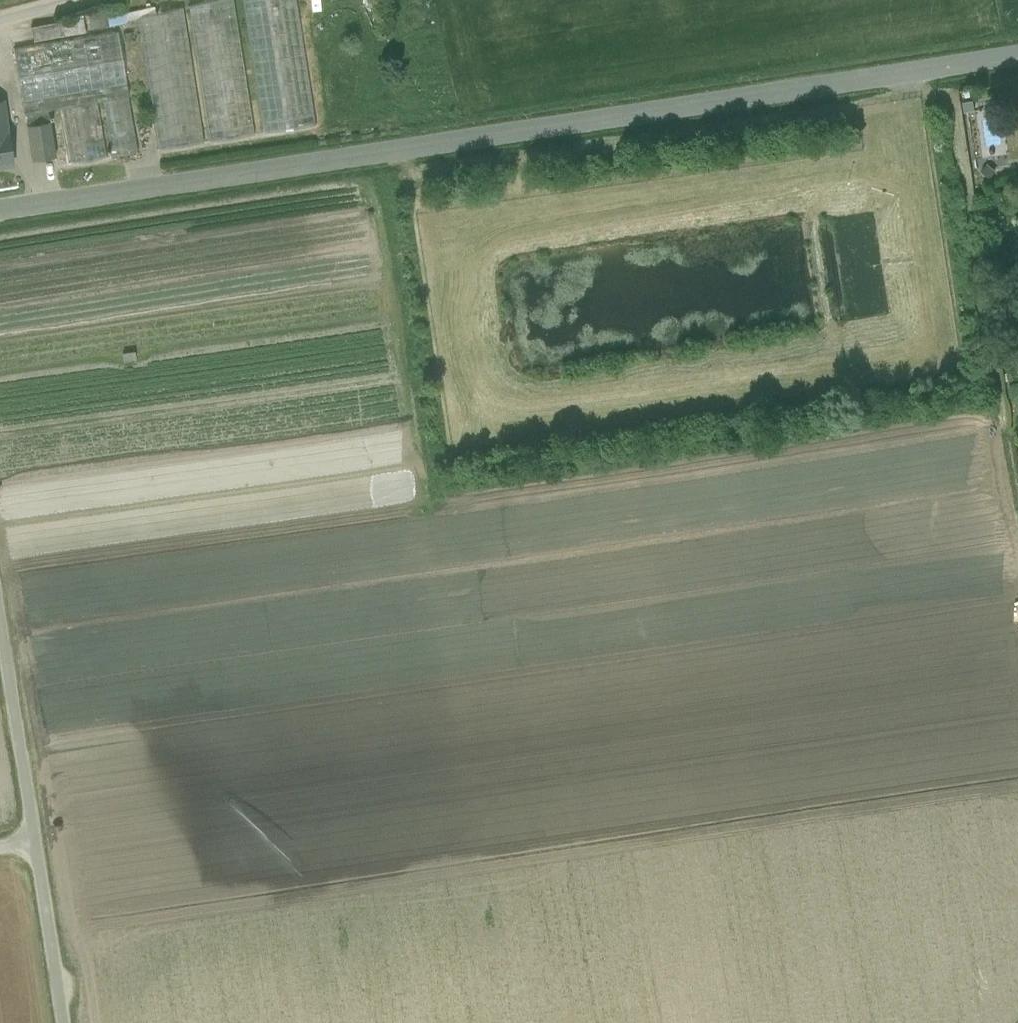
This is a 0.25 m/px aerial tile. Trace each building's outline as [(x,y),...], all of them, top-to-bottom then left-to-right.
[(189,6),(209,141),(255,133),(235,0),(213,0),(189,6)] [(263,132),(316,124),(297,0),(243,0),(263,132)] [(184,7),(139,19),(159,148),(205,141),(184,7)] [(90,16),(92,28),(125,22),(123,11),(90,16)] [(59,22),(61,36),(84,33),(82,18),(59,22)] [(59,22),(31,26),(33,40),(61,36),(59,22)] [(120,31),(13,48),(24,114),(39,111),(62,107),(98,102),(103,101),(130,96),(120,31)] [(130,96),(103,101),(112,155),(139,150),(130,96)] [(13,163),(8,129),(6,129),(2,101),(0,101),(0,165),(13,163)] [(98,102),(62,107),(71,163),(107,156),(98,102)] [(39,111),(24,114),(26,125),(41,123),(39,111)] [(41,123),(26,125),(31,160),(67,155),(61,120),(41,123)]
